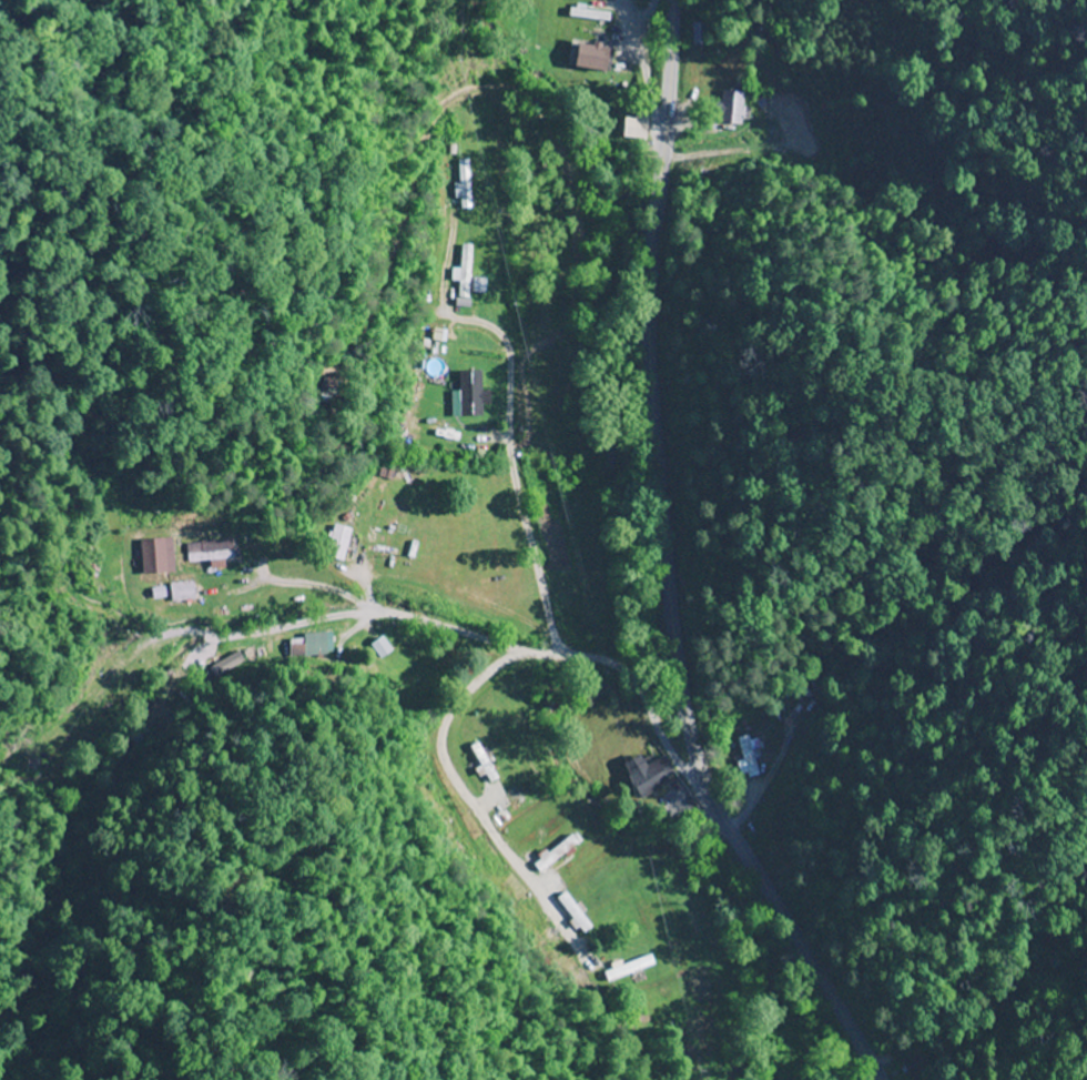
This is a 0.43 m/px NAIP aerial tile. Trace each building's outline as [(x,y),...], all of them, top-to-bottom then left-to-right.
[(609,22),(610,13),(571,10),(570,18),(609,22)] [(576,45),(576,71),(609,71),(609,45),(576,45)] [(721,123),(741,123),(741,96),(721,96),(721,123)] [(809,143),(791,99),(780,103),(799,148),(809,143)] [(646,138),(646,119),(622,119),(622,138),(646,138)] [(459,161),(459,209),(470,209),(470,161),(459,161)] [(473,247),(463,246),(460,298),(470,298),(473,247)] [(459,373),(461,418),(483,418),(483,406),(491,406),(491,392),(483,392),(482,372),(459,373)] [(351,529),(333,525),(326,557),(343,561),(351,529)] [(186,543),(187,563),(233,560),(232,541),(186,543)] [(194,600),(194,581),(170,582),(171,601),(194,600)] [(333,655),(333,636),(293,636),(293,655),(333,655)] [(216,677),(245,662),(240,653),(211,668),(216,677)] [(130,737),(138,746),(150,735),(142,726),(130,737)] [(735,741),(743,778),(763,774),(758,752),(748,754),(745,738),(735,741)] [(492,782),(498,778),(480,745),(474,748),(492,782)] [(664,756),(646,764),(643,756),(624,765),(639,798),(676,780),(664,756)] [(928,1070),(920,1050),(898,1059),(906,1079),(928,1070)]
